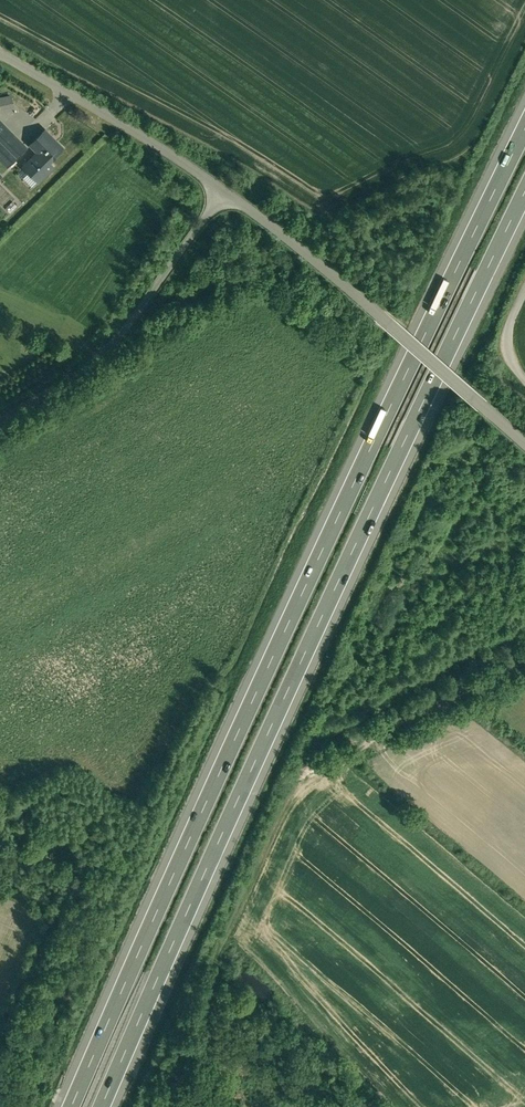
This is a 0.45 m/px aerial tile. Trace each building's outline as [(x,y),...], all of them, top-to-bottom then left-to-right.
[(7,129),(0,136),(0,141),(16,157),(25,148),(7,129)] [(63,147),(44,129),(30,143),(38,152),(48,162),(49,162),(49,161),(63,147)] [(48,162),(38,152),(24,166),(38,180),(53,166),(49,161),(49,162),(48,162)]
